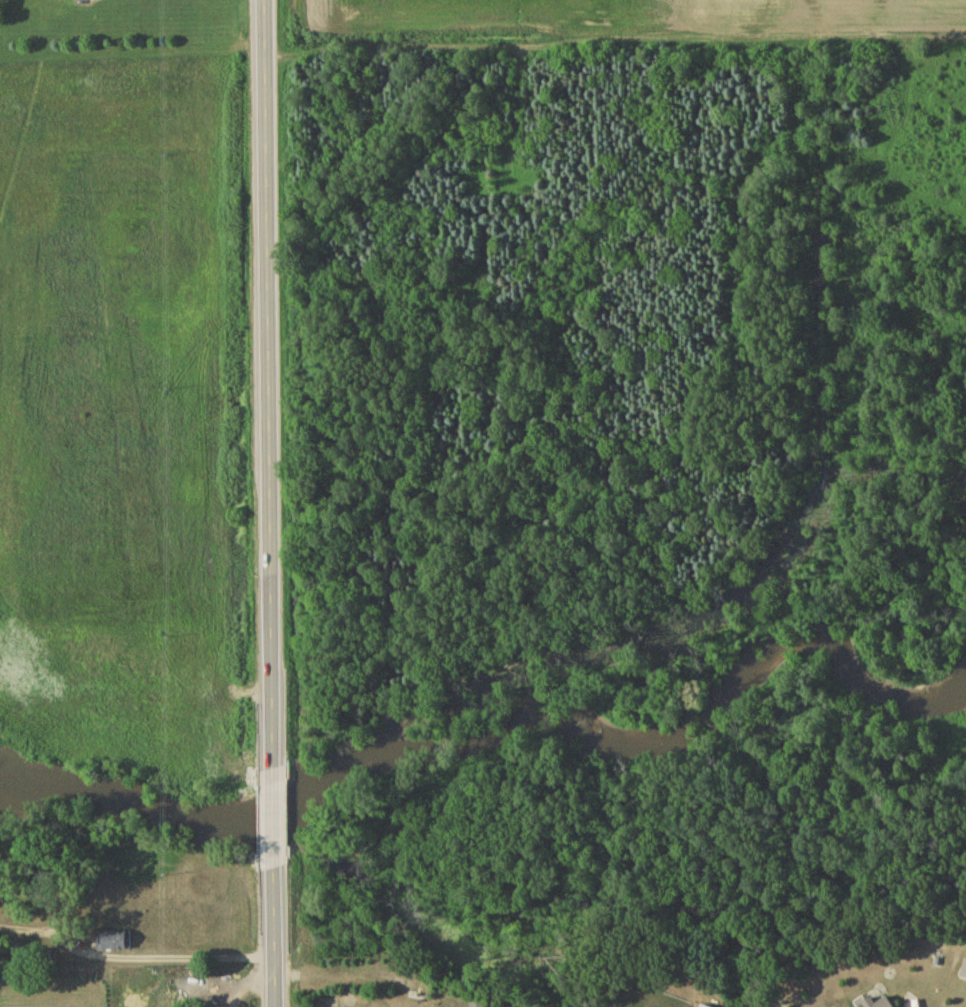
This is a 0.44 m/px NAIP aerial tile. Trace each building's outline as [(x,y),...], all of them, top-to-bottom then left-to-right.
[(103,952),(128,952),(128,934),(103,934),(103,952)] [(890,998),(876,1006),(895,1006),(890,998)]
